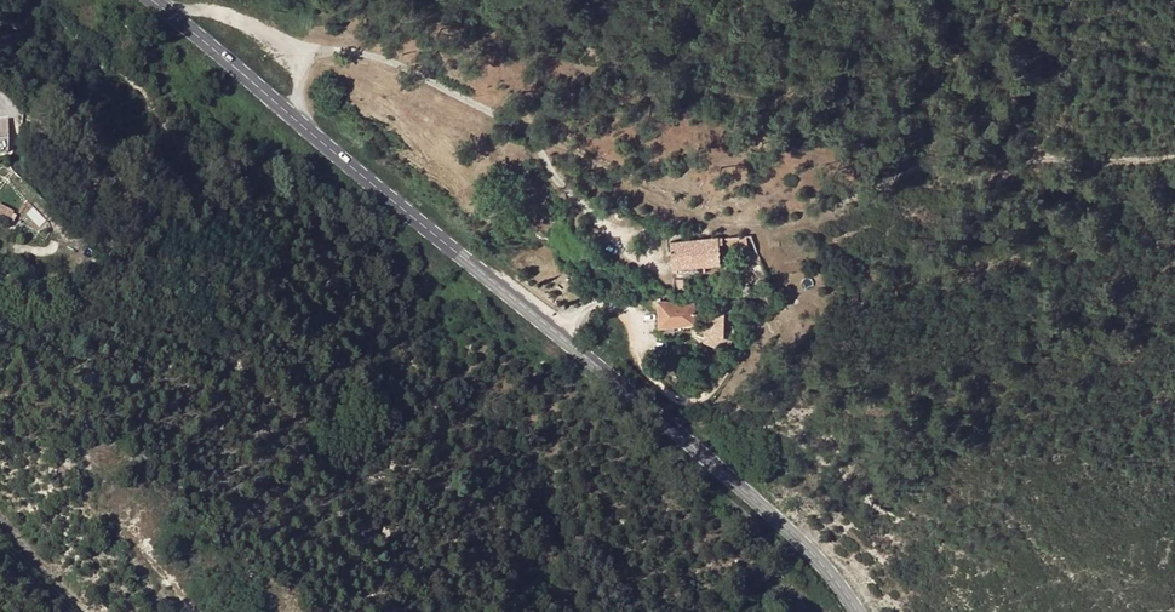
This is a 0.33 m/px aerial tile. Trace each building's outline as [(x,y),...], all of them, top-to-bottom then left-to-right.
[(9,137),(8,120),(0,120),(0,137),(9,137)] [(57,175),(64,181),(67,176),(60,170),(57,175)] [(723,232),(673,241),(676,263),(732,254),(730,243),(725,244),(723,232)] [(750,246),(748,233),(740,236),(742,245),(742,247),(750,246)] [(734,235),(726,237),(728,246),(736,244),(734,235)] [(755,248),(743,250),(744,260),(759,258),(755,248)] [(671,249),(663,249),(660,258),(671,259),(671,249)] [(693,299),(657,298),(660,323),(695,318),(693,299)] [(721,311),(703,316),(706,344),(731,350),(735,338),(725,335),(721,311)]
